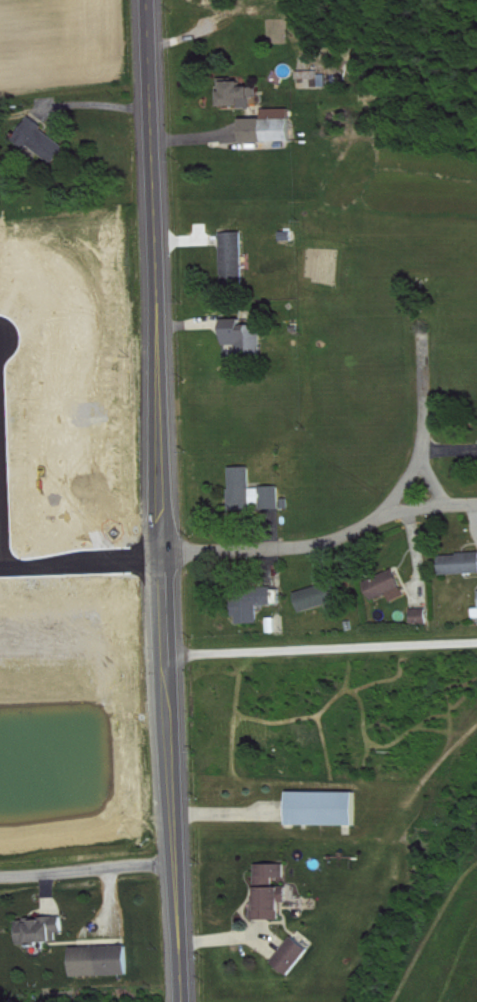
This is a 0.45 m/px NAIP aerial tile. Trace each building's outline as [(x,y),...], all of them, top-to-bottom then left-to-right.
[(331,88),(331,72),(303,73),(303,88),(331,88)] [(258,87),(248,87),(248,82),(231,82),(231,92),(226,92),(227,107),(248,106),(248,99),(258,99),(258,87)] [(296,109),(268,109),(268,119),(248,119),(249,143),(296,142),(296,109)] [(73,146),(33,119),(19,139),(59,166),(73,146)] [(248,233),(226,233),(228,284),(249,283),(248,233)] [(268,356),(267,325),(249,325),(248,319),(230,320),(231,346),(244,345),(244,356),(268,356)] [(235,468),(236,500),(231,500),(232,510),(255,510),(255,500),(267,499),(267,511),(286,510),(285,487),(257,488),(256,468),(235,468)] [(476,574),(476,554),(445,555),(446,575),(476,574)] [(394,596),(396,602),(411,597),(402,571),(370,582),(377,602),(394,596)] [(306,614),(348,600),(341,580),(300,594),(306,614)] [(264,624),(263,607),(279,606),(278,588),(240,590),(241,625),(264,624)] [(433,609),(417,610),(418,625),(433,625),(433,609)] [(362,827),(362,793),(294,792),(294,826),(362,827)] [(293,887),(280,888),(280,879),(292,879),(292,865),(262,866),(262,905),(259,905),(259,920),(287,920),(287,903),(294,903),(293,887)] [(23,920),(24,945),(63,943),(63,934),(69,933),(68,918),(23,920)] [(279,963),(295,976),(316,951),(300,938),(279,963)] [(77,948),(78,977),(133,976),(132,946),(77,948)]
